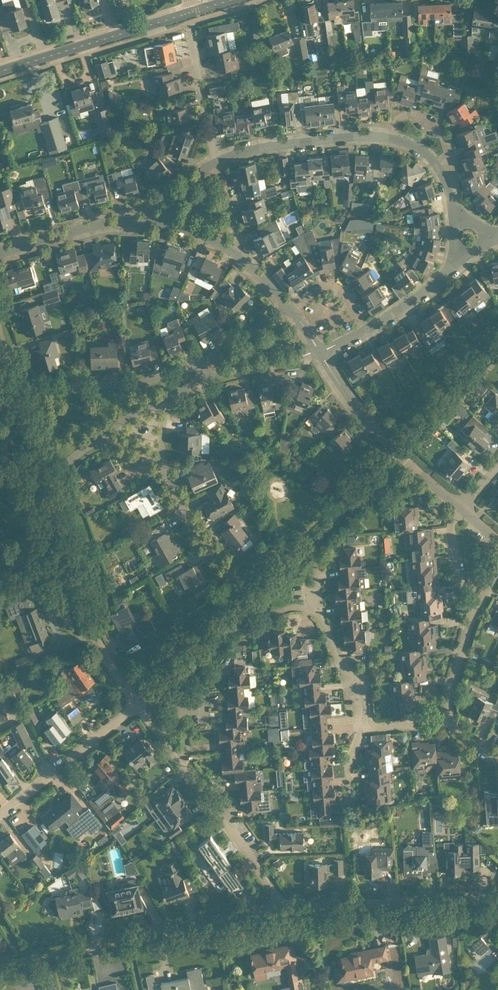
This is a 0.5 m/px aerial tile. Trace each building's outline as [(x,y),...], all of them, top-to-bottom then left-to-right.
[(16,9),(14,0),(10,0),(2,2),(8,20),(10,19),(13,29),(27,24),(22,7),(16,9)] [(47,18),(60,14),(56,3),(64,1),(65,2),(72,0),(71,0),(42,0),(47,18)] [(343,22),(341,1),(339,1),(339,0),(334,1),(334,2),(328,2),(330,17),(335,16),(335,23),(343,22)] [(342,1),(341,1),(343,22),(351,21),(356,41),(362,40),(359,11),(354,12),(353,0),(351,0),(348,0),(342,0),(342,1)] [(436,4),(435,4),(435,16),(443,16),(444,21),(453,21),(461,21),(461,13),(451,14),(450,3),(442,3),(442,1),(436,2),(436,4)] [(302,6),(308,36),(314,34),(314,33),(314,32),(312,20),(317,19),(315,8),(314,4),(313,4),(313,2),(306,3),(307,5),(302,6)] [(386,21),(385,2),(371,3),(371,16),(372,21),(362,22),(363,35),(372,34),(372,30),(387,29),(387,21),(386,21)] [(406,35),(411,35),(412,35),(411,14),(403,15),(402,2),(385,2),(386,21),(387,21),(403,20),(404,35),(406,35)] [(435,16),(435,4),(419,4),(419,17),(420,17),(420,22),(427,22),(427,17),(435,16)] [(475,7),(472,24),(472,30),(477,31),(478,25),(490,27),(489,37),(497,39),(497,11),(475,7)] [(229,49),(226,31),(240,28),(238,21),(218,24),(220,32),(206,35),(208,44),(206,45),(207,47),(209,47),(210,53),(214,53),(230,50),(229,49)] [(461,21),(453,21),(453,35),(461,35),(461,21)] [(253,31),(256,44),(263,42),(260,29),(253,31)] [(305,35),(292,38),(288,30),(271,37),(273,42),(278,56),(289,52),(287,45),(294,42),(296,58),(308,56),(308,54),(305,35)] [(473,34),(462,35),(462,51),(461,51),(461,60),(476,59),(476,50),(474,50),(473,34)] [(173,41),(144,47),(146,47),(149,65),(148,65),(148,66),(176,60),(174,51),(176,50),(176,47),(174,48),(173,41)] [(236,48),(229,49),(230,50),(214,53),(214,55),(216,55),(219,71),(239,67),(236,48)] [(316,52),(308,54),(308,56),(310,68),(318,67),(316,52)] [(95,65),(99,78),(117,73),(117,72),(111,74),(107,61),(95,65)] [(429,69),(422,67),(418,82),(424,84),(421,94),(420,99),(421,100),(431,103),(436,84),(437,84),(439,78),(427,75),(429,69)] [(179,77),(173,79),(172,72),(152,76),(153,83),(160,81),(162,93),(182,90),(179,77)] [(396,89),(397,89),(403,91),(400,101),(412,104),(417,85),(406,82),(407,76),(401,74),(396,89)] [(261,75),(261,83),(269,83),(270,75),(261,75)] [(357,96),(358,110),(359,116),(371,114),(370,105),(376,104),(374,88),(373,80),(366,81),(367,95),(357,96)] [(210,85),(210,94),(228,92),(227,84),(210,85)] [(449,84),(448,88),(437,84),(436,84),(431,103),(443,107),(445,100),(458,103),(458,101),(462,88),(449,84)] [(85,85),(81,86),(82,87),(72,90),(75,98),(69,100),(73,114),(94,107),(88,85),(86,86),(85,85)] [(357,96),(357,90),(344,92),(343,86),(337,87),(338,95),(339,101),(345,101),(346,111),(358,110),(357,96)] [(389,106),(388,96),(394,95),(393,86),(374,88),(376,104),(376,108),(389,106)] [(111,91),(107,92),(106,94),(108,103),(110,104),(114,103),(115,102),(112,92),(111,91)] [(295,115),(301,114),(299,96),(298,91),(288,92),(289,103),(280,104),(282,123),(287,122),(288,126),(296,125),(295,115)] [(339,108),(339,101),(338,95),(319,97),(322,124),(336,123),(334,109),(339,108)] [(314,97),(299,99),(301,114),(302,123),(307,122),(308,126),(311,125),(322,124),(319,97),(314,97)] [(11,108),(15,123),(24,120),(26,128),(37,125),(38,130),(43,128),(49,151),(49,152),(67,147),(66,146),(57,118),(58,117),(42,121),(39,109),(33,111),(31,102),(20,106),(20,103),(10,106),(11,108)] [(482,119),(475,108),(470,112),(463,102),(446,113),(453,123),(458,120),(462,125),(469,121),(471,123),(482,119)] [(173,103),(163,104),(167,123),(189,119),(189,116),(187,116),(185,107),(174,109),(173,103)] [(271,113),(270,103),(251,107),(252,113),(253,113),(254,122),(255,126),(267,124),(265,114),(271,113)] [(236,130),(234,117),(233,110),(221,113),(220,107),(213,108),(216,123),(223,122),(224,132),(227,132),(227,135),(237,133),(236,130)] [(106,109),(95,112),(102,136),(113,132),(106,109)] [(250,134),(248,123),(254,122),(253,113),(252,113),(234,117),(236,130),(237,133),(237,136),(250,134)] [(456,137),(456,139),(456,140),(457,142),(458,143),(460,144),(461,144),(462,146),(471,142),(473,148),(477,147),(483,144),(484,145),(489,143),(497,139),(497,137),(496,131),(487,134),(487,136),(481,138),(477,127),(470,129),(458,134),(456,135),(456,137)] [(179,153),(187,156),(188,154),(186,153),(190,144),(189,144),(192,135),(192,136),(193,135),(178,130),(178,131),(178,133),(172,131),(166,149),(174,152),(173,154),(179,156),(180,156),(178,155),(179,153)] [(100,139),(102,147),(109,145),(107,137),(100,139)] [(486,151),(485,148),(484,145),(483,144),(477,147),(473,148),(464,151),(464,152),(466,157),(461,160),(465,171),(469,170),(472,169),(472,168),(484,164),(480,153),(486,151)] [(374,155),(373,169),(375,169),(374,176),(384,176),(384,169),(392,170),(393,151),(380,150),(380,159),(374,159),(374,155)] [(340,154),(331,155),(332,165),(333,173),(342,172),(343,175),(350,174),(351,174),(352,164),(349,165),(348,160),(347,153),(343,154),(343,151),(340,151),(340,154)] [(170,170),(177,164),(178,164),(170,158),(160,152),(143,169),(150,176),(150,175),(155,171),(162,179),(164,177),(166,179),(172,172),(170,170)] [(355,164),(354,173),(366,174),(366,181),(367,181),(372,182),(373,182),(373,176),(374,176),(375,169),(373,169),(374,155),(374,157),(368,157),(368,155),(355,154),(355,164)] [(307,158),(308,162),(310,180),(311,180),(311,178),(323,177),(324,185),(326,187),(331,186),(329,165),(322,166),(321,156),(307,158)] [(289,173),(288,167),(287,157),(277,158),(279,174),(289,173)] [(310,180),(308,162),(294,163),(295,173),(289,173),(290,186),(296,186),(297,190),(299,191),(311,190),(310,182),(311,182),(311,180),(310,180)] [(412,186),(419,178),(425,170),(415,162),(412,167),(406,163),(396,176),(401,180),(403,178),(412,186)] [(234,183),(240,182),(258,179),(255,163),(239,165),(239,169),(232,170),(234,183)] [(487,170),(484,164),(472,168),(472,169),(469,170),(471,175),(461,179),(466,191),(470,189),(476,195),(478,193),(485,185),(484,184),(485,183),(481,173),(487,170)] [(134,173),(123,176),(121,170),(107,174),(110,187),(118,185),(118,187),(125,185),(127,196),(139,192),(136,180),(141,179),(139,173),(134,175),(134,173)] [(33,179),(35,186),(20,190),(26,210),(34,207),(37,215),(47,212),(42,193),(50,191),(45,176),(33,179)] [(104,180),(90,183),(90,182),(85,177),(79,179),(78,179),(81,189),(83,199),(83,198),(83,195),(88,194),(91,204),(109,200),(104,180)] [(55,192),(61,212),(79,207),(75,191),(81,189),(78,179),(62,183),(64,190),(55,192)] [(260,190),(258,179),(240,182),(241,188),(239,189),(240,194),(242,193),(243,195),(247,194),(249,202),(263,198),(277,193),(275,185),(260,190)] [(344,197),(352,198),(352,197),(353,182),(345,181),(344,197)] [(422,184),(413,187),(412,186),(405,195),(409,199),(410,201),(412,207),(417,206),(427,202),(425,196),(435,193),(431,181),(422,184)] [(490,190),(494,186),(489,181),(485,185),(478,193),(483,197),(476,205),(485,214),(497,200),(497,198),(490,190)] [(4,227),(5,228),(7,227),(7,226),(13,224),(8,208),(16,206),(11,187),(0,190),(0,228),(4,227)] [(263,198),(249,202),(247,203),(249,208),(241,211),(245,224),(265,218),(263,210),(267,209),(263,198)] [(411,210),(412,217),(414,228),(421,227),(421,228),(438,225),(440,225),(438,212),(433,213),(432,207),(411,210)] [(261,235),(253,239),(260,252),(261,251),(274,244),(286,239),(275,218),(257,227),(258,229),(261,235)] [(350,219),(345,230),(352,229),(358,218),(350,219)] [(438,237),(438,225),(421,228),(421,227),(414,228),(414,234),(421,235),(420,240),(416,239),(413,242),(412,245),(419,246),(436,249),(438,250),(440,237),(438,237)] [(314,256),(304,232),(293,239),(303,255),(293,262),(297,267),(304,278),(304,277),(309,274),(313,279),(316,277),(315,273),(320,271),(313,256),(314,256)] [(137,240),(131,240),(130,262),(137,262),(137,259),(149,260),(150,238),(147,238),(147,239),(143,239),(143,240),(137,240)] [(315,238),(308,241),(314,256),(313,256),(320,271),(324,269),(326,273),(329,272),(328,266),(336,265),(334,257),(337,257),(338,247),(340,238),(316,241),(315,238)] [(95,252),(87,254),(89,263),(90,271),(98,269),(98,267),(112,264),(117,263),(115,253),(113,243),(100,246),(99,243),(93,244),(95,252)] [(166,249),(157,246),(154,266),(172,271),(171,274),(177,276),(180,268),(183,269),(185,261),(183,260),(185,251),(179,249),(180,247),(168,243),(166,249)] [(355,263),(359,256),(349,250),(351,245),(348,243),(342,243),(340,254),(345,257),(339,266),(346,270),(342,276),(347,278),(348,276),(352,279),(364,272),(361,267),(355,263)] [(276,248),(274,244),(261,251),(264,256),(276,248)] [(432,261),(436,249),(419,246),(412,245),(410,244),(409,249),(410,251),(412,252),(414,251),(417,253),(411,264),(428,273),(434,262),(432,261)] [(56,254),(62,273),(79,268),(81,272),(90,269),(85,255),(77,258),(74,248),(56,254)] [(197,250),(187,275),(195,278),(197,275),(214,283),(221,269),(215,266),(217,262),(208,258),(209,256),(206,255),(204,253),(204,255),(197,252),(197,251),(197,250)] [(413,270),(406,261),(403,257),(398,262),(402,267),(392,275),(398,282),(403,288),(404,290),(414,282),(408,274),(413,270)] [(497,260),(497,261),(490,263),(489,263),(488,265),(489,268),(490,269),(492,269),(480,272),(481,276),(488,285),(495,283),(495,282),(497,281),(497,259),(497,260)] [(278,269),(273,273),(282,284),(289,292),(295,288),(297,290),(307,283),(304,277),(304,278),(297,267),(293,262),(283,268),(281,266),(278,269)] [(13,269),(1,272),(6,288),(28,281),(29,285),(36,283),(35,281),(30,266),(14,271),(13,269)] [(375,289),(374,288),(371,282),(375,279),(369,269),(364,272),(352,279),(356,285),(350,288),(353,293),(356,291),(360,297),(362,296),(363,296),(375,289)] [(56,271),(50,273),(55,289),(57,288),(61,287),(57,273),(56,271)] [(220,292),(229,283),(225,278),(218,289),(220,292)] [(467,287),(462,292),(473,307),(483,299),(484,301),(490,296),(475,278),(469,282),(467,279),(463,282),(467,287)] [(398,282),(392,286),(397,292),(403,288),(398,282)] [(231,284),(224,291),(222,293),(227,298),(226,298),(237,309),(250,295),(241,287),(238,291),(231,284)] [(175,285),(169,299),(170,299),(177,298),(181,288),(175,285)] [(368,309),(371,315),(385,307),(380,299),(385,296),(379,285),(374,288),(375,289),(363,296),(369,308),(368,309)] [(207,294),(213,297),(218,290),(212,286),(207,294)] [(45,304),(60,299),(57,288),(55,289),(42,293),(45,304)] [(464,314),(473,307),(462,292),(456,296),(452,291),(448,294),(450,297),(445,302),(456,316),(462,324),(468,319),(464,314)] [(456,316),(445,302),(439,306),(437,303),(432,306),(436,311),(430,315),(441,331),(451,324),(449,321),(456,316)] [(37,304),(31,306),(21,309),(26,325),(24,325),(27,335),(45,329),(37,304)] [(215,318),(211,312),(200,319),(198,315),(192,319),(191,319),(186,322),(195,336),(200,333),(202,336),(208,333),(212,338),(215,336),(214,334),(221,329),(219,325),(215,318)] [(421,324),(415,328),(427,347),(434,342),(435,345),(445,338),(441,331),(430,315),(424,319),(420,314),(416,317),(421,324)] [(222,315),(215,318),(219,325),(226,322),(222,315)] [(183,349),(179,339),(185,337),(177,317),(167,321),(168,325),(166,326),(169,333),(163,335),(171,354),(183,349)] [(394,338),(395,339),(396,339),(403,351),(402,351),(404,354),(422,344),(412,329),(406,333),(402,326),(397,328),(401,334),(394,338)] [(396,339),(395,339),(389,343),(385,336),(381,338),(384,344),(377,347),(379,349),(386,361),(387,364),(398,358),(397,355),(402,351),(403,351),(396,339)] [(40,371),(56,366),(52,352),(57,351),(53,337),(39,342),(41,348),(32,351),(34,359),(36,358),(40,371)] [(138,353),(131,354),(134,364),(145,361),(145,363),(149,363),(148,360),(152,360),(152,362),(159,360),(157,350),(155,345),(149,346),(148,340),(135,343),(138,353)] [(117,365),(117,356),(116,341),(109,342),(109,346),(91,347),(92,367),(117,365)] [(362,349),(358,352),(359,353),(369,370),(368,370),(371,374),(382,367),(380,364),(386,361),(379,349),(373,353),(372,351),(365,355),(362,349)] [(345,359),(339,362),(347,376),(354,373),(353,371),(355,370),(356,371),(359,376),(368,370),(369,370),(359,353),(346,361),(345,359)] [(471,384),(482,394),(489,387),(478,377),(471,384)] [(271,382),(259,384),(264,412),(276,409),(275,408),(275,406),(276,406),(276,407),(282,406),(280,395),(278,386),(272,388),(271,382)] [(290,394),(286,404),(292,407),(291,409),(303,413),(306,406),(310,396),(313,387),(301,382),(299,388),(293,385),(290,394)] [(240,389),(228,392),(233,409),(233,411),(234,411),(235,412),(241,411),(241,409),(248,408),(252,422),(260,420),(256,405),(252,389),(245,391),(244,388),(240,389)] [(495,392),(484,405),(493,413),(488,419),(493,424),(497,427),(497,395),(495,392)] [(383,399),(375,405),(379,412),(388,405),(383,399)] [(195,407),(200,415),(206,423),(216,417),(219,422),(225,418),(214,401),(208,405),(205,400),(195,407)] [(322,429),(327,434),(338,424),(333,419),(337,415),(335,413),(334,414),(327,407),(326,409),(321,404),(308,417),(314,423),(312,425),(311,427),(311,428),(312,430),(313,431),(315,432),(317,432),(319,431),(320,429),(321,430),(322,429)] [(397,408),(393,411),(396,416),(401,413),(397,408)] [(489,429),(481,422),(473,415),(463,426),(461,429),(467,434),(463,439),(465,441),(473,447),(474,446),(480,451),(489,441),(482,436),(489,429)] [(200,433),(200,426),(186,426),(186,433),(179,433),(179,435),(181,436),(181,445),(183,445),(183,452),(201,452),(202,433),(200,433)] [(345,427),(330,440),(337,449),(332,453),(337,459),(353,445),(349,440),(353,436),(345,427)] [(461,456),(465,450),(451,439),(447,444),(455,451),(443,465),(457,478),(463,471),(465,472),(466,471),(465,471),(468,467),(469,468),(471,465),(461,456)] [(287,453),(292,443),(280,441),(278,449),(287,453)] [(110,492),(112,491),(118,487),(121,486),(114,473),(117,471),(109,459),(90,470),(98,482),(103,479),(110,492)] [(195,490),(204,486),(218,480),(210,462),(204,465),(203,462),(189,468),(191,474),(188,475),(195,490)] [(212,518),(221,513),(234,506),(226,491),(225,492),(221,483),(207,490),(212,499),(204,503),(212,518)] [(141,489),(124,499),(129,508),(131,510),(143,503),(150,515),(163,508),(149,484),(141,489)] [(121,492),(118,487),(112,491),(110,492),(106,494),(109,499),(121,492)] [(129,508),(124,499),(119,502),(124,511),(129,508)] [(395,531),(406,530),(416,529),(416,522),(414,522),(414,517),(417,517),(417,513),(419,513),(418,506),(396,508),(397,520),(394,521),(395,531)] [(235,549),(243,542),(249,538),(236,521),(238,519),(234,514),(222,523),(226,528),(222,531),(231,542),(230,542),(230,543),(230,544),(233,548),(234,548),(235,549)] [(159,566),(168,560),(177,556),(176,553),(181,550),(175,539),(171,541),(166,532),(168,531),(163,523),(143,535),(148,543),(152,541),(159,552),(153,556),(159,566)] [(406,530),(407,537),(412,536),(413,548),(410,551),(411,559),(433,557),(432,550),(431,551),(431,546),(434,546),(432,527),(416,529),(406,530)] [(340,570),(342,570),(342,569),(361,568),(361,556),(356,557),(356,547),(344,548),(344,558),(339,558),(340,570)] [(435,557),(433,557),(411,559),(409,559),(410,567),(415,567),(416,578),(413,581),(414,589),(433,587),(436,587),(435,580),(434,580),(433,576),(436,576),(435,557)] [(192,589),(194,592),(204,586),(203,583),(206,581),(199,568),(195,570),(193,567),(185,571),(181,565),(165,574),(169,580),(176,576),(185,593),(192,589)] [(343,579),(338,579),(339,591),(356,589),(360,589),(359,578),(365,577),(366,577),(366,575),(367,574),(366,572),(366,570),(365,569),(365,568),(362,568),(342,569),(342,570),(343,579)] [(162,573),(155,577),(160,585),(166,581),(162,573)] [(414,589),(407,590),(408,603),(421,602),(421,608),(419,612),(419,619),(427,618),(441,617),(440,610),(439,606),(442,606),(441,594),(434,595),(433,587),(414,589)] [(357,601),(356,589),(339,591),(335,591),(336,603),(341,602),(342,611),(354,610),(354,601),(357,601)] [(21,601),(8,606),(12,616),(25,611),(21,601)] [(25,636),(31,652),(44,648),(42,642),(44,641),(43,639),(48,637),(43,623),(45,622),(39,606),(25,611),(33,633),(25,636)] [(125,606),(110,614),(122,636),(119,638),(125,648),(156,630),(148,616),(134,623),(125,606)] [(362,609),(361,610),(354,610),(342,611),(340,611),(341,623),(347,623),(347,632),(360,631),(359,621),(363,621),(362,609)] [(497,630),(497,610),(496,609),(490,622),(497,626),(496,629),(497,630)] [(427,618),(419,619),(408,620),(409,627),(414,627),(415,639),(412,642),(413,650),(418,649),(434,647),(434,641),(433,641),(432,637),(435,636),(435,633),(438,632),(438,634),(437,625),(428,626),(427,618)] [(365,630),(360,631),(347,632),(343,632),(344,644),(350,643),(351,653),(363,651),(362,642),(366,642),(365,630)] [(286,652),(284,635),(284,631),(272,632),(273,637),(263,638),(265,650),(274,649),(274,653),(286,652)] [(307,650),(306,642),(306,638),(296,639),(296,634),(284,635),(286,652),(286,656),(298,654),(298,651),(307,650)] [(413,650),(398,651),(399,658),(404,658),(405,670),(402,674),(403,680),(409,680),(425,678),(425,672),(424,672),(423,668),(426,667),(425,656),(419,656),(418,649),(413,650)] [(22,658),(24,665),(37,660),(35,654),(22,658)] [(492,669),(495,663),(492,661),(483,657),(480,664),(489,668),(492,669)] [(69,666),(61,671),(68,683),(87,671),(81,660),(70,667),(69,666)] [(321,684),(320,672),(315,673),(314,664),(313,664),(298,665),(291,666),(292,674),(299,674),(300,686),(307,685),(319,684),(321,684)] [(37,683),(55,675),(51,666),(33,674),(37,683)] [(230,689),(232,689),(251,687),(250,675),(246,675),(245,666),(233,667),(234,676),(229,677),(230,689)] [(68,683),(56,694),(57,697),(61,706),(69,701),(68,699),(75,694),(77,696),(79,694),(83,700),(95,692),(89,685),(94,681),(87,671),(68,683)] [(410,687),(409,680),(403,680),(390,681),(391,689),(396,689),(397,701),(394,704),(395,711),(417,709),(416,703),(415,703),(415,699),(418,698),(417,687),(410,687)] [(9,719),(5,711),(20,704),(12,687),(10,683),(0,687),(0,723),(9,719)] [(18,684),(12,687),(16,694),(22,691),(18,684)] [(320,693),(319,684),(307,685),(300,686),(301,695),(304,694),(305,706),(309,706),(327,704),(326,693),(320,693)] [(250,708),(248,696),(252,695),(251,687),(232,689),(232,697),(227,698),(228,710),(230,710),(230,709),(242,708),(250,708)] [(466,701),(474,705),(470,714),(470,713),(469,714),(484,721),(485,720),(484,720),(487,713),(493,716),(496,718),(497,714),(497,699),(496,704),(479,696),(481,692),(472,688),(466,701)] [(331,704),(327,704),(309,706),(310,717),(308,717),(309,727),(327,725),(326,716),(332,716),(331,704)] [(31,724),(38,721),(31,706),(24,709),(31,724)] [(243,718),(242,708),(230,709),(230,710),(231,718),(226,719),(227,730),(227,731),(240,729),(240,730),(248,729),(247,717),(243,718)] [(56,710),(46,719),(51,725),(45,729),(49,735),(46,736),(45,736),(51,744),(52,744),(51,743),(54,741),(55,743),(72,730),(65,722),(64,721),(65,720),(60,713),(59,714),(56,710)] [(70,718),(74,725),(85,717),(80,710),(70,718)] [(269,715),(269,725),(278,724),(278,715),(269,715)] [(9,743),(3,749),(5,752),(7,756),(9,758),(12,756),(15,759),(22,768),(32,760),(23,748),(33,743),(22,721),(11,727),(17,740),(17,742),(12,746),(9,743)] [(316,735),(312,735),(313,747),(330,746),(334,746),(335,746),(333,734),(328,734),(327,725),(315,726),(316,735)] [(241,740),(240,730),(240,729),(227,731),(227,730),(219,731),(220,743),(225,742),(226,751),(246,750),(246,749),(245,740),(241,740)] [(145,746),(140,740),(124,752),(136,767),(137,766),(135,765),(144,758),(150,766),(156,761),(156,760),(155,761),(150,756),(152,755),(151,753),(154,750),(149,744),(145,746)] [(393,747),(392,740),(372,741),(373,749),(366,749),(367,761),(369,761),(370,771),(389,770),(390,770),(393,769),(391,747),(393,747)] [(413,764),(414,764),(414,769),(418,771),(427,770),(432,766),(436,765),(435,751),(434,744),(428,744),(428,745),(424,746),(423,743),(419,743),(419,741),(412,742),(413,764)] [(5,752),(0,744),(0,779),(2,782),(7,779),(9,779),(12,777),(13,775),(14,775),(0,755),(5,752)] [(305,760),(304,762),(305,767),(306,768),(311,768),(315,768),(327,767),(326,758),(335,757),(334,746),(330,746),(313,747),(309,747),(310,760),(305,760)] [(244,770),(243,759),(247,758),(246,749),(246,750),(226,751),(227,760),(221,761),(222,773),(234,772),(234,771),(244,770)] [(443,750),(435,751),(436,765),(437,774),(438,774),(438,777),(454,776),(460,775),(458,753),(452,754),(447,754),(447,752),(443,752),(443,750)] [(89,799),(89,800),(90,802),(92,805),(111,830),(125,817),(120,811),(115,815),(110,809),(115,805),(111,801),(116,797),(118,799),(121,801),(125,798),(125,794),(123,791),(128,787),(113,770),(114,769),(110,765),(104,757),(93,765),(100,773),(104,778),(110,786),(104,790),(95,798),(93,796),(89,799)] [(332,766),(327,767),(315,768),(311,768),(312,780),(316,780),(317,788),(317,789),(329,788),(329,787),(328,779),(333,778),(332,766)] [(256,769),(244,770),(234,771),(234,772),(235,783),(241,783),(242,791),(242,792),(254,790),(260,790),(259,781),(257,781),(256,769)] [(392,800),(390,777),(389,770),(370,771),(368,772),(369,779),(365,780),(366,791),(369,791),(369,795),(368,795),(369,802),(377,801),(377,804),(393,803),(393,800),(392,800)] [(156,819),(162,814),(184,799),(182,797),(181,795),(180,793),(178,792),(177,789),(176,790),(173,786),(164,792),(160,787),(143,801),(147,806),(149,805),(151,809),(153,809),(159,805),(164,812),(156,819)] [(334,787),(329,787),(329,788),(317,789),(317,788),(313,789),(314,801),(318,800),(319,817),(331,816),(330,799),(335,799),(334,787)] [(269,789),(261,790),(260,790),(254,790),(242,792),(242,791),(240,792),(241,803),(246,803),(247,812),(259,811),(259,810),(271,809),(269,789)] [(497,798),(497,792),(484,790),(486,812),(497,811),(497,798)] [(50,810),(42,816),(52,829),(65,819),(70,826),(73,824),(81,833),(88,828),(91,832),(101,824),(97,827),(90,818),(94,815),(89,808),(80,815),(76,810),(81,806),(72,794),(51,811),(50,810)] [(432,809),(444,809),(430,798),(432,809)] [(184,799),(162,814),(170,825),(165,828),(168,832),(167,832),(171,837),(182,829),(179,824),(181,823),(181,822),(193,813),(183,800),(184,799)] [(393,815),(402,814),(401,806),(392,807),(393,815)] [(372,811),(373,818),(382,817),(382,810),(372,811)] [(111,830),(114,834),(123,828),(119,823),(111,830)] [(304,848),(304,832),(274,833),(273,823),(265,824),(266,840),(274,839),(280,838),(280,849),(304,848)] [(34,825),(23,834),(35,850),(49,839),(44,833),(42,835),(34,825)] [(436,861),(433,831),(423,831),(423,846),(411,846),(409,843),(404,848),(404,860),(404,866),(404,869),(418,869),(418,872),(420,874),(425,874),(427,872),(427,860),(430,860),(430,862),(436,861)] [(20,859),(26,855),(10,834),(0,842),(0,848),(9,860),(16,855),(20,859)] [(222,891),(228,886),(230,889),(244,886),(229,865),(231,864),(211,835),(199,844),(204,852),(205,851),(207,850),(215,861),(213,862),(212,863),(213,864),(203,871),(219,891),(222,891)] [(169,842),(174,854),(180,852),(175,839),(169,842)] [(462,844),(454,844),(454,850),(446,851),(446,858),(444,858),(444,865),(446,865),(447,873),(463,873),(463,867),(468,867),(468,868),(479,868),(478,844),(467,844),(467,851),(462,851),(462,844)] [(373,846),(359,846),(359,855),(362,854),(362,864),(365,864),(365,875),(381,875),(381,867),(385,867),(385,869),(392,869),(392,857),(395,857),(394,848),(373,849),(373,846)] [(36,855),(29,860),(37,869),(38,868),(46,878),(52,874),(44,864),(36,855)] [(277,866),(284,863),(282,858),(275,861),(277,866)] [(309,864),(309,873),(312,872),(312,883),(312,885),(328,885),(328,871),(334,870),(334,873),(343,873),(343,863),(343,859),(334,860),(334,863),(319,864),(309,864)] [(178,869),(175,861),(167,864),(170,872),(166,873),(170,883),(161,886),(167,901),(181,896),(182,898),(190,895),(184,878),(182,879),(178,869)] [(65,871),(70,878),(76,875),(79,880),(86,876),(78,863),(65,871)] [(143,906),(138,883),(128,885),(127,881),(118,883),(119,887),(108,890),(114,913),(124,910),(125,911),(132,909),(143,906)] [(48,901),(47,902),(47,903),(49,908),(50,908),(51,908),(52,913),(59,911),(59,913),(67,911),(68,915),(69,915),(69,914),(75,912),(75,914),(82,912),(81,907),(92,905),(89,890),(78,893),(78,891),(77,888),(69,889),(70,893),(56,896),(56,897),(51,899),(51,900),(48,901)] [(451,970),(447,946),(445,936),(429,938),(431,949),(429,949),(427,951),(428,954),(415,956),(418,972),(435,969),(435,972),(451,970)] [(481,938),(473,945),(478,951),(486,943),(481,938)] [(251,957),(252,960),(253,960),(256,978),(267,976),(266,969),(287,965),(291,986),(281,988),(282,989),(304,989),(302,982),(301,979),(297,980),(293,957),(295,956),(292,944),(267,949),(268,951),(252,955),(252,957),(251,957)] [(335,969),(338,982),(373,975),(370,961),(388,958),(385,946),(358,952),(358,954),(342,957),(342,961),(342,963),(343,963),(344,967),(335,969)] [(202,987),(205,987),(202,973),(188,976),(188,977),(161,982),(163,989),(203,989),(202,987)] [(155,974),(147,975),(148,985),(156,984),(155,974)] [(116,982),(99,986),(100,989),(118,989),(116,982)]
